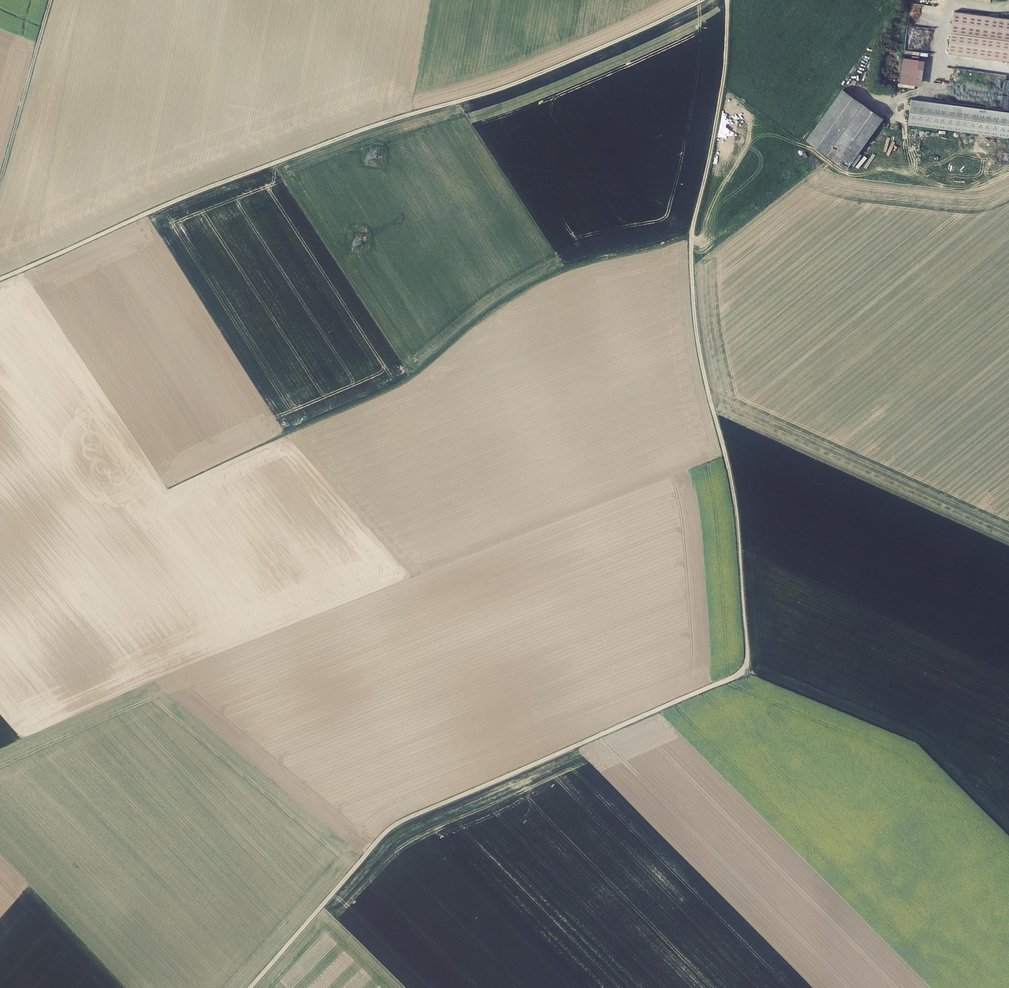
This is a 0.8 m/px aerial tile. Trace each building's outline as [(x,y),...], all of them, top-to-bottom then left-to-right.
[(953,12),(947,54),(1008,63),(1008,20),(953,12)] [(914,86),(918,61),(902,59),(899,84),(914,86)] [(843,90),(806,140),(847,169),(885,118),(843,90)] [(910,105),(907,125),(1008,139),(1008,119),(910,105)]
